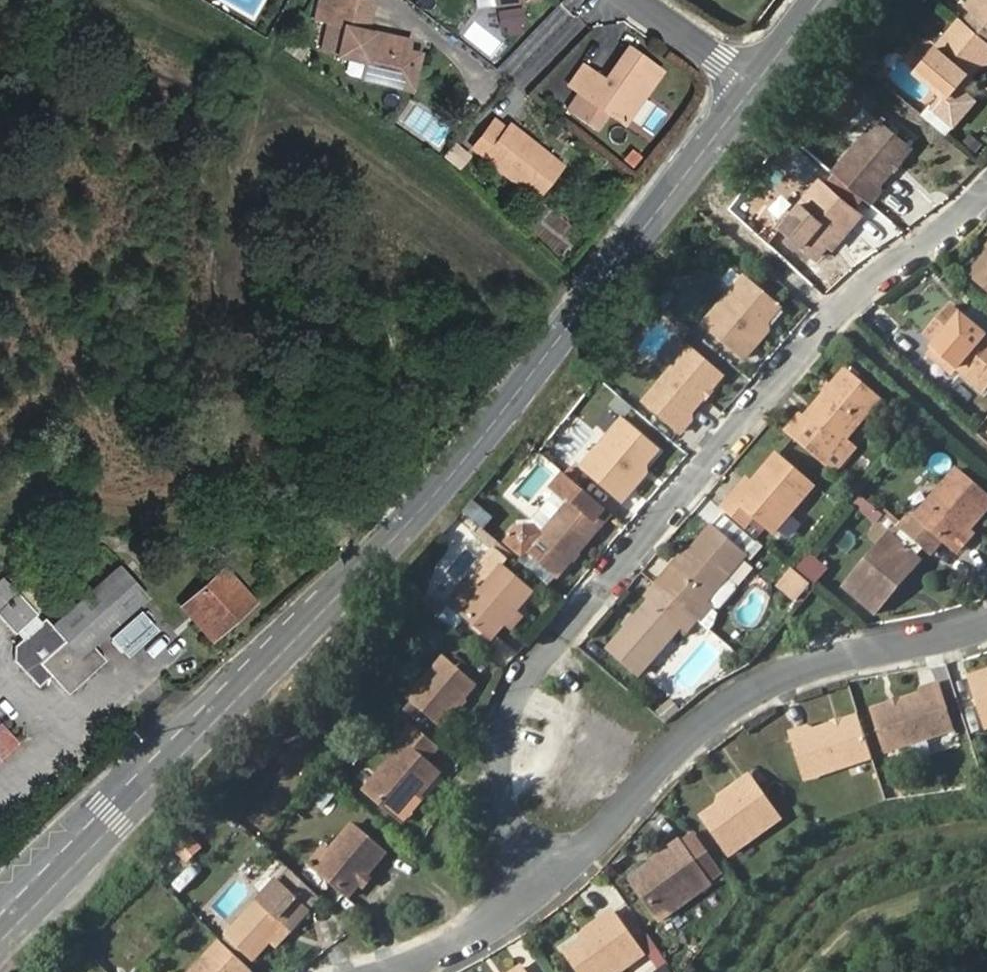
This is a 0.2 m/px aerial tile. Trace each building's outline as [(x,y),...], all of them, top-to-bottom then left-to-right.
[(334,22),(339,0),(324,0),(320,19),(334,22)] [(412,47),(375,39),(378,29),(369,28),(375,0),(339,0),(334,22),(333,24),(347,26),(340,56),(354,59),(368,62),(366,76),(407,85),(411,65),(421,69),(426,50),(412,47)] [(968,1),(986,17),(986,0),(969,0),(968,1)] [(960,15),(918,69),(943,90),(923,114),(945,134),(974,100),(956,85),(959,82),(965,74),(983,54),(986,58),(986,39),(960,15)] [(375,39),(412,47),(413,38),(378,29),(375,39)] [(485,56),(497,65),(515,48),(504,38),(485,56)] [(593,68),(578,89),(566,107),(595,128),(609,110),(624,121),(660,68),(627,45),(605,77),(593,68)] [(350,73),(366,76),(368,62),(354,59),(350,73)] [(570,83),(578,89),(593,68),(584,62),(570,83)] [(417,86),(421,69),(411,65),(407,85),(417,86)] [(968,76),(965,74),(959,82),(962,83),(968,76)] [(476,145),(538,194),(562,165),(540,148),(542,147),(512,124),(509,128),(497,119),(476,145)] [(834,170),(871,201),(882,189),(878,185),(894,166),(900,158),(910,146),(878,119),(834,170)] [(462,163),(473,153),(460,142),(450,152),(462,163)] [(902,160),(900,158),(894,166),(896,168),(902,160)] [(822,177),(783,223),(818,253),(833,235),(838,239),(861,212),(822,177)] [(971,274),(986,288),(986,255),(971,274)] [(746,273),(707,320),(746,353),(769,325),(765,322),(780,303),(746,273)] [(985,335),(986,332),(980,325),(977,328),(948,303),(921,336),(934,348),(959,368),(985,391),(986,388),(986,336),(985,335)] [(705,393),(711,385),(722,372),(691,346),(647,398),(683,428),(693,415),(689,412),(705,393)] [(954,375),(959,368),(934,348),(930,353),(954,375)] [(804,408),(788,427),(838,470),(859,443),(849,434),(882,396),(849,368),(810,413),(804,408)] [(715,388),(711,385),(705,393),(708,395),(715,388)] [(624,418),(585,464),(624,498),(646,471),(642,468),(658,447),(624,418)] [(737,493),(726,507),(748,525),(759,512),(779,529),(816,484),(781,452),(757,481),(742,498),(737,493)] [(933,552),(944,537),(952,544),(969,523),(973,528),(986,510),(986,489),(960,465),(921,513),(917,509),(903,527),(933,552)] [(524,556),(529,550),(559,575),(613,512),(570,475),(558,489),(571,502),(544,533),(540,530),(520,530),(509,544),(524,556)] [(742,498),(757,481),(751,477),(737,493),(742,498)] [(461,512),(480,528),(489,517),(471,501),(461,512)] [(977,532),(973,528),(969,523),(952,544),(961,552),(977,532)] [(672,566),(659,581),(700,617),(715,601),(721,608),(725,608),(742,588),(742,585),(731,574),(748,553),(715,525),(697,546),(677,570),(672,566)] [(894,579),(917,551),(893,529),(849,583),(880,610),(901,585),(894,579)] [(488,531),(482,537),(498,550),(506,557),(512,551),(488,531)] [(691,542),(672,566),(677,570),(697,546),(691,542)] [(498,550),(472,580),(482,588),(501,564),(506,557),(498,550)] [(808,551),(793,567),(812,585),(827,569),(808,551)] [(924,556),(917,551),(894,579),(901,585),(924,556)] [(453,604),(463,612),(494,637),(533,591),(501,564),(482,588),(472,580),(453,604)] [(793,602),(809,586),(790,567),(774,583),(793,602)] [(70,698),(107,664),(93,649),(148,598),(120,568),(55,629),(49,622),(20,650),(18,666),(44,693),(55,681),(70,698)] [(250,597),(223,568),(193,597),(206,611),(195,621),(213,640),(237,617),(233,613),(250,597)] [(700,617),(659,581),(649,594),(654,598),(639,616),(632,624),(612,646),(642,671),(683,623),(688,628),(683,634),(692,642),(707,624),(700,617)] [(0,591),(0,617),(20,599),(8,584),(0,591)] [(193,597),(182,607),(195,621),(206,611),(193,597)] [(254,601),(250,597),(233,613),(237,617),(254,601)] [(0,617),(0,620),(17,639),(38,618),(20,599),(0,617)] [(627,621),(632,624),(639,616),(635,612),(627,621)] [(445,660),(409,701),(440,729),(475,687),(445,660)] [(976,676),(986,711),(986,673),(976,676)] [(904,702),(895,705),(878,711),(891,752),(954,730),(941,686),(927,690),(928,695),(904,702)] [(874,756),(861,716),(845,722),(834,725),(811,733),(810,729),(795,734),(810,778),(874,756)] [(19,745),(0,723),(0,761),(19,745)] [(425,764),(439,748),(416,727),(401,744),(405,747),(367,789),(397,816),(414,797),(418,800),(438,776),(425,764)] [(727,804),(705,819),(732,857),(781,821),(752,779),(723,798),(727,804)] [(322,785),(311,800),(322,809),(334,794),(322,785)] [(421,802),(418,800),(414,797),(397,816),(403,822),(421,802)] [(330,851),(315,867),(347,895),(359,883),(365,876),(385,853),(354,824),(330,851)] [(184,864),(201,847),(189,835),(172,852),(184,864)] [(693,837),(681,845),(710,888),(722,879),(693,837)] [(655,870),(634,885),(661,922),(710,888),(681,845),(652,866),(655,870)] [(310,862),(315,867),(330,851),(324,846),(310,862)] [(284,926),(288,929),(290,930),(308,910),(305,907),(317,895),(293,872),(280,884),(277,882),(229,933),(254,958),(271,939),(284,926)] [(369,880),(365,876),(359,883),(363,887),(369,880)] [(567,956),(578,971),(623,971),(642,958),(612,916),(584,936),(588,941),(567,956)] [(276,943),(288,929),(284,926),(271,939),(276,943)] [(223,942),(194,971),(252,971),(253,971),(223,942)]
